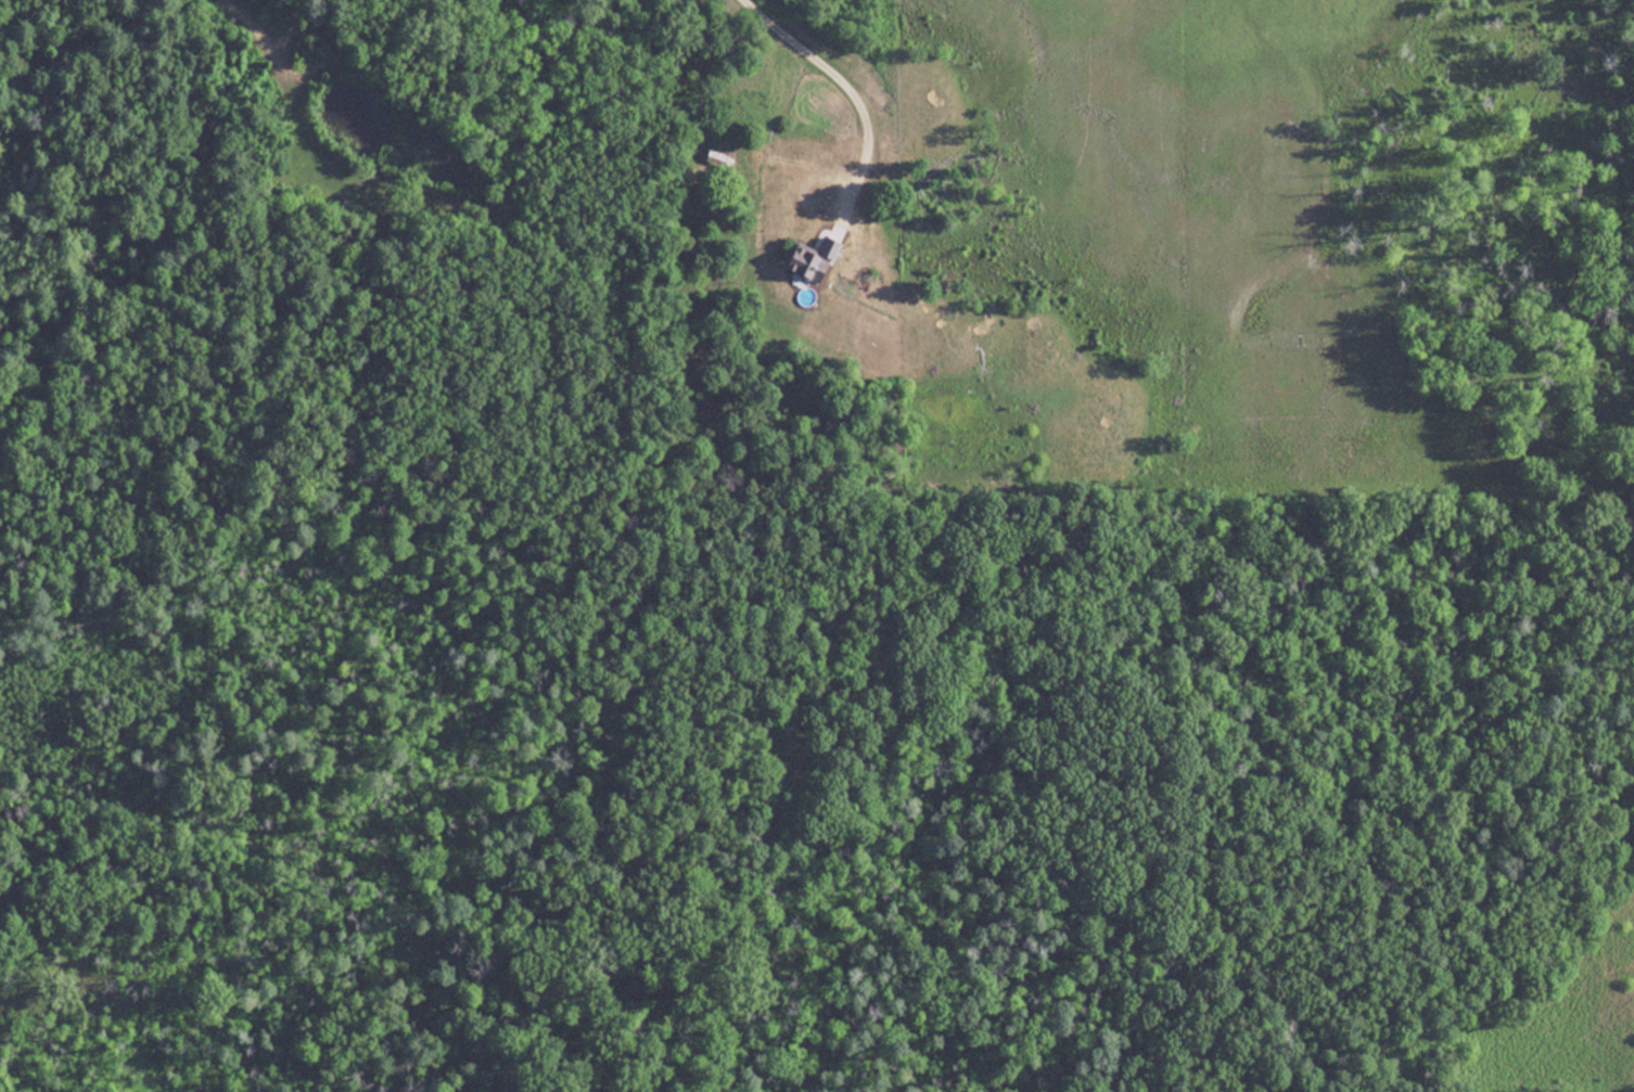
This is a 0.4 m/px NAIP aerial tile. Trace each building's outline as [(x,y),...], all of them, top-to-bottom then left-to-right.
[(797,242),(786,268),(824,285),(842,243),(826,236),(819,252),(797,242)]
